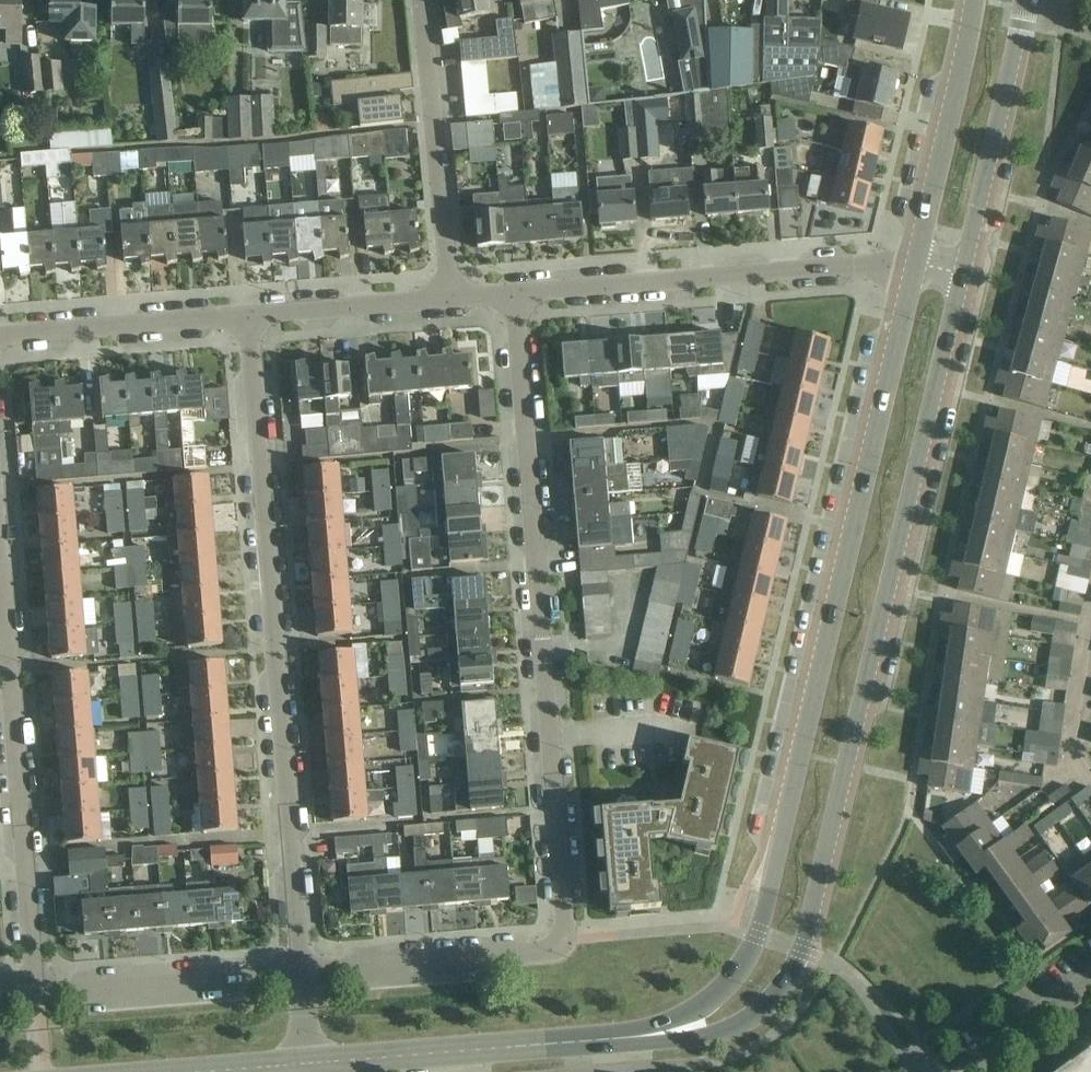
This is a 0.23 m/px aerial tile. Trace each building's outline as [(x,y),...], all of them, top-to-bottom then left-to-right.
[(7,30),(7,44),(20,44),(20,30),(21,30),(21,0),(0,0),(0,30),(7,30)] [(49,22),(68,23),(68,42),(95,42),(96,8),(80,8),(80,0),(49,0),(49,22)] [(111,25),(132,25),(132,45),(144,45),(144,22),(145,22),(145,0),(111,0),(111,25)] [(178,7),(163,7),(166,36),(168,49),(178,49),(179,43),(195,43),(200,37),(212,37),(212,0),(178,0),(178,7)] [(243,22),(272,22),(272,29),(269,29),(269,55),(300,55),(300,54),(307,54),(301,4),(287,4),(287,0),(243,0),(243,16),(243,22)] [(330,28),(330,46),(361,46),(361,28),(362,28),(362,0),(330,0),(330,28)] [(457,7),(444,9),(448,31),(462,28),(460,18),(491,13),(488,1),(488,0),(456,0),(457,7)] [(556,13),(557,13),(554,0),(519,0),(520,5),(522,5),(524,19),(556,13)] [(582,32),(603,30),(601,12),(630,6),(629,0),(579,0),(582,32)] [(683,12),(673,14),(682,62),(687,61),(693,93),(710,90),(707,29),(706,0),(681,0),(683,12)] [(765,17),(787,19),(787,0),(766,0),(765,17)] [(844,14),(858,17),(853,38),(901,50),(909,17),(879,9),(881,0),(847,0),(844,14)] [(517,58),(512,19),(496,20),(498,38),(459,41),(461,63),(517,58)] [(765,20),(765,25),(767,84),(814,76),(816,76),(817,63),(820,20),(787,19),(787,20),(765,20)] [(763,84),(765,25),(750,25),(750,30),(707,29),(711,91),(685,95),(687,139),(690,139),(687,95),(710,92),(727,90),(763,84)] [(326,27),(307,27),(307,49),(308,58),(326,58),(326,27)] [(531,66),(535,110),(588,105),(581,33),(559,35),(554,36),(556,63),(531,66)] [(820,48),(819,64),(845,70),(843,78),(837,77),(833,97),(888,109),(896,75),(874,70),(865,68),(850,65),(854,48),(821,40),(820,48)] [(45,91),(41,56),(22,59),(26,93),(45,91)] [(168,59),(150,61),(160,143),(178,141),(168,59)] [(485,61),(461,63),(462,74),(486,72),(485,61)] [(63,89),(60,63),(43,65),(45,91),(63,89)] [(486,72),(462,74),(463,85),(487,83),(486,72)] [(392,98),(389,76),(330,83),(333,106),(357,104),(360,128),(403,123),(400,97),(392,98)] [(808,105),(813,78),(771,84),(770,89),(770,96),(808,105)] [(487,83),(463,85),(464,95),(488,93),(487,83)] [(598,88),(588,89),(590,105),(606,103),(605,93),(598,88)] [(687,95),(690,139),(730,136),(727,90),(710,92),(687,95)] [(488,93),(464,95),(465,106),(489,104),(488,96),(488,93)] [(489,104),(465,106),(466,117),(499,114),(503,113),(502,95),(488,96),(489,104)] [(273,138),(272,97),(228,99),(230,140),(273,138)] [(770,117),(769,106),(754,107),(755,119),(754,119),(757,150),(774,148),(771,117),(770,117)] [(538,110),(519,112),(522,142),(533,141),(531,122),(539,122),(538,110)] [(503,113),(499,114),(500,125),(519,124),(521,142),(522,142),(519,112),(518,112),(503,113)] [(574,134),(572,114),(546,116),(547,136),(574,134)] [(212,140),(212,117),(196,117),(197,140),(212,140)] [(795,139),(793,119),(777,121),(778,136),(795,139)] [(651,120),(635,122),(636,131),(639,159),(655,157),(651,120)] [(495,148),(493,121),(452,125),(454,151),(495,148)] [(844,144),(843,151),(876,159),(882,131),(849,123),(844,144)] [(636,128),(618,129),(620,160),(638,159),(636,128)] [(52,149),(71,148),(111,145),(109,129),(50,134),(52,149)] [(383,132),(385,156),(386,160),(408,157),(405,130),(383,132)] [(348,135),(350,158),(385,156),(383,132),(348,135)] [(350,158),(348,135),(335,137),(314,140),(319,197),(326,197),(324,160),(350,158)] [(303,142),(288,143),(290,167),(290,168),(316,167),(317,197),(319,197),(314,140),(303,142)] [(288,143),(262,145),(263,159),(264,169),(290,167),(288,143)] [(258,145),(228,148),(232,186),(245,185),(244,169),(259,167),(260,167),(258,145)] [(193,147),(168,149),(169,164),(193,162),(194,174),(195,173),(193,147)] [(213,149),(193,147),(195,173),(229,171),(230,188),(232,188),(232,186),(228,148),(227,147),(213,149)] [(52,149),(49,149),(45,150),(48,180),(72,178),(70,149),(72,149),(71,148),(52,149)] [(785,166),(791,166),(789,148),(774,149),(776,171),(785,171),(785,166)] [(156,165),(169,164),(168,149),(141,151),(142,169),(156,168),(156,165)] [(1080,149),(1076,158),(1090,165),(1090,152),(1090,153),(1080,149)] [(22,153),(20,154),(21,168),(45,166),(47,180),(48,180),(45,150),(22,152),(22,153)] [(876,159),(843,151),(837,178),(869,186),(876,159)] [(93,177),(109,176),(108,153),(92,154),(93,177)] [(119,153),(108,153),(109,176),(120,176),(119,153)] [(1076,158),(1071,169),(1061,165),(1056,176),(1090,191),(1090,165),(1076,158)] [(785,171),(776,171),(777,188),(778,210),(799,208),(797,186),(793,187),(791,166),(785,166),(785,171)] [(734,169),(738,213),(767,211),(765,184),(764,184),(762,167),(734,169)] [(706,216),(738,213),(734,169),(715,171),(704,172),(705,189),(704,189),(706,216)] [(693,191),(692,170),(648,174),(652,220),(687,218),(684,192),(693,191)] [(549,189),(574,188),(573,172),(548,173),(549,189)] [(869,186),(837,178),(822,175),(816,203),(863,214),(869,186)] [(597,191),(589,191),(591,214),(599,213),(600,225),(601,225),(602,228),(616,227),(615,223),(634,222),(633,200),(631,176),(596,179),(597,191)] [(1056,176),(1051,187),(1061,192),(1057,202),(1090,217),(1090,191),(1056,176)] [(504,246),(531,244),(527,201),(526,187),(508,188),(507,177),(498,178),(499,193),(504,246)] [(578,188),(552,190),(556,241),(583,239),(578,188)] [(556,241),(552,190),(552,200),(527,201),(531,244),(556,241)] [(504,246),(499,193),(472,195),(477,248),(504,246)] [(359,218),(363,218),(366,250),(368,250),(368,249),(382,248),(384,256),(394,253),(393,247),(392,247),(390,214),(388,195),(358,197),(359,218)] [(345,200),(319,202),(323,253),(338,252),(340,259),(349,257),(346,217),(345,200)] [(201,254),(202,254),(216,253),(218,261),(228,258),(224,218),(223,202),(197,204),(201,254)] [(319,202),(293,204),(297,255),(298,255),(312,254),(314,261),(324,259),(323,253),(319,202)] [(80,264),(77,230),(75,203),(62,204),(64,231),(51,233),(54,266),(55,266),(69,265),(71,273),(81,270),(80,264)] [(151,264),(150,258),(145,204),(132,205),(133,210),(120,211),(121,227),(124,261),(125,261),(125,260),(140,259),(142,267),(151,264)] [(176,262),(176,256),(175,256),(172,206),(146,208),(145,204),(150,258),(165,257),(167,265),(176,262)] [(197,204),(172,206),(175,256),(176,256),(191,255),(193,263),(202,260),(202,254),(201,254),(197,204)] [(297,255),(293,204),(267,206),(271,257),(272,257),(287,256),(289,263),(298,261),(298,255),(297,255)] [(271,257),(267,206),(241,208),(242,225),(245,260),(247,260),(247,259),(261,258),(263,265),(272,263),(272,257),(271,257)] [(24,209),(12,210),(14,236),(0,237),(0,246),(2,272),(4,272),(4,271),(18,269),(20,277),(29,274),(29,269),(28,269),(26,235),(24,209)] [(80,264),(95,263),(97,271),(106,268),(103,234),(112,233),(110,209),(89,211),(90,229),(77,230),(80,264)] [(392,247),(393,247),(408,246),(410,254),(419,251),(416,211),(390,214),(392,247)] [(1086,252),(1090,233),(1090,229),(1052,219),(1049,229),(1038,226),(1035,238),(1086,252)] [(51,233),(26,235),(28,269),(29,269),(44,267),(46,275),(55,272),(55,266),(54,266),(51,233)] [(1086,252),(1035,238),(1032,250),(1043,253),(1040,264),(1080,274),(1086,252)] [(1080,274),(1040,264),(1036,276),(1026,273),(1023,283),(1074,297),(1077,285),(1088,288),(1090,280),(1079,277),(1080,274)] [(1068,319),(1074,297),(1023,283),(1020,293),(1031,296),(1028,308),(1068,319)] [(1062,341),(1068,319),(1028,308),(1025,319),(1014,316),(1011,327),(1060,341),(1062,341)] [(741,349),(757,352),(764,325),(749,321),(741,349)] [(1060,341),(1011,327),(1008,336),(1019,339),(1016,352),(1055,363),(1056,362),(1067,366),(1073,344),(1062,341),(1060,341)] [(702,334),(701,329),(694,329),(694,335),(697,377),(729,374),(739,333),(720,335),(720,333),(702,334)] [(795,332),(789,360),(822,368),(829,340),(795,332)] [(694,335),(668,337),(671,370),(688,368),(688,377),(697,377),(694,335)] [(668,337),(641,339),(645,382),(646,398),(673,396),(671,370),(668,337)] [(641,339),(615,342),(619,384),(645,382),(641,339)] [(615,342),(589,344),(593,388),(619,386),(615,342)] [(593,388),(589,344),(561,346),(564,379),(580,377),(580,387),(592,386),(592,388),(593,388)] [(441,352),(442,357),(443,357),(446,391),(472,389),(469,354),(467,354),(467,355),(453,356),(451,349),(441,352)] [(741,349),(736,368),(751,372),(757,352),(741,349)] [(417,360),(420,393),(446,391),(443,357),(442,357),(427,359),(425,351),(416,354),(416,360),(417,360)] [(999,371),(1049,385),(1055,363),(1016,352),(1013,362),(1002,359),(999,371)] [(391,362),(395,396),(399,438),(400,451),(412,450),(408,395),(420,393),(417,360),(416,360),(402,361),(400,353),(390,356),(391,362)] [(381,397),(395,396),(391,362),(376,363),(374,355),(365,358),(369,406),(381,405),(381,397)] [(327,427),(330,457),(365,454),(363,428),(361,428),(361,422),(346,423),(347,426),(340,426),(338,399),(351,398),(348,364),(346,365),(346,366),(332,367),(330,359),(320,362),(321,368),(322,368),(327,427)] [(789,360),(782,387),(816,395),(822,368),(789,360)] [(326,415),(322,368),(321,368),(306,369),(304,361),(295,364),(300,417),(326,415)] [(185,371),(176,374),(176,380),(178,401),(179,413),(182,449),(184,470),(207,468),(205,445),(196,446),(193,411),(205,410),(205,411),(206,411),(205,398),(203,376),(202,376),(202,378),(187,379),(185,371)] [(1043,408),(1049,385),(999,371),(995,383),(1006,386),(1003,397),(1043,408)] [(150,376),(151,382),(153,415),(157,458),(158,473),(184,470),(182,449),(169,451),(166,414),(179,413),(176,380),(162,381),(159,373),(150,376)] [(153,415),(151,382),(136,383),(134,375),(125,378),(125,384),(128,417),(129,429),(140,428),(139,416),(153,415)] [(128,417),(125,384),(110,385),(108,378),(99,380),(102,419),(128,417)] [(55,384),(55,390),(59,435),(71,434),(70,422),(85,421),(82,387),(81,387),(81,388),(66,389),(64,381),(55,384)] [(59,440),(59,435),(55,390),(40,391),(39,383),(29,386),(37,482),(62,480),(59,440)] [(729,383),(724,402),(739,406),(744,386),(729,383)] [(809,422),(816,395),(782,387),(771,385),(765,412),(809,422)] [(739,406),(724,402),(722,412),(719,422),(719,423),(735,426),(739,406)] [(494,405),(479,406),(480,418),(495,417),(494,405)] [(700,417),(700,407),(679,409),(680,419),(700,417)] [(722,412),(700,407),(700,417),(719,422),(722,412)] [(984,430),(1035,442),(1040,419),(1000,409),(998,420),(987,418),(984,430)] [(648,422),(667,420),(666,410),(656,411),(647,411),(648,422)] [(648,422),(647,411),(627,413),(628,423),(648,422)] [(765,412),(763,423),(773,426),(770,442),(803,449),(809,422),(765,412)] [(614,414),(595,416),(596,426),(614,424),(614,414)] [(574,427),(596,426),(595,416),(574,417),(574,427)] [(449,425),(450,441),(473,440),(471,423),(449,425)] [(424,427),(425,443),(450,441),(449,425),(424,427)] [(690,459),(699,462),(708,427),(699,425),(666,428),(667,446),(693,442),(688,460),(690,459)] [(307,444),(303,445),(304,459),(330,457),(327,427),(306,429),(307,444)] [(363,428),(365,454),(400,451),(399,438),(378,439),(377,427),(363,428)] [(417,444),(425,443),(424,427),(416,427),(417,444)] [(99,477),(134,474),(132,460),(131,450),(109,452),(107,430),(95,431),(97,453),(99,477)] [(989,455),(1030,464),(1035,442),(984,430),(981,442),(992,445),(989,455)] [(716,458),(731,461),(736,442),(721,438),(716,458)] [(59,440),(62,480),(99,477),(97,453),(83,454),(84,464),(74,465),(71,439),(59,440)] [(571,469),(615,465),(613,439),(602,440),(569,443),(571,469)] [(796,477),(803,449),(770,442),(759,439),(753,466),(796,477)] [(434,484),(476,481),(474,455),(432,458),(434,484)] [(1024,487),(1030,464),(989,455),(986,468),(975,465),(973,475),(1024,487)] [(132,460),(134,474),(158,473),(157,458),(132,460)] [(716,458),(712,478),(726,481),(731,461),(716,458)] [(414,480),(412,459),(401,460),(403,481),(414,480)] [(694,482),(699,462),(690,459),(688,460),(669,462),(669,472),(687,470),(684,479),(694,482)] [(615,465),(571,469),(574,495),(607,492),(628,491),(641,489),(639,463),(615,465)] [(303,468),(306,497),(340,494),(338,466),(303,468)] [(790,504),(796,477),(753,466),(747,494),(757,496),(790,504)] [(371,471),(373,491),(389,490),(387,470),(371,471)] [(979,500),(1019,509),(1024,487),(973,475),(971,485),(982,488),(979,500)] [(165,495),(166,508),(210,505),(208,476),(174,479),(175,495),(165,495)] [(365,492),(364,478),(349,479),(349,493),(365,492)] [(478,507),(476,481),(434,484),(436,510),(478,507)] [(40,519),(75,516),(72,488),(38,491),(40,519)] [(128,512),(144,510),(143,490),(127,491),(128,512)] [(391,510),(389,490),(373,491),(375,511),(391,510)] [(104,494),(106,514),(122,512),(120,492),(104,494)] [(607,492),(574,495),(576,521),(630,517),(629,502),(608,504),(607,492)] [(690,493),(685,513),(696,516),(701,496),(690,493)] [(308,525),(343,522),(340,494),(306,497),(308,525)] [(397,495),(398,513),(408,512),(407,494),(397,495)] [(699,530),(715,534),(719,519),(730,521),(731,517),(739,519),(742,505),(707,497),(699,530)] [(963,519),(1014,531),(1019,509),(979,500),(976,511),(965,509),(963,519)] [(212,533),(210,505),(166,508),(166,510),(177,509),(179,535),(212,533)] [(438,536),(480,533),(478,507),(436,510),(438,536)] [(144,510),(128,512),(130,532),(146,531),(144,510)] [(122,512),(106,514),(108,534),(124,533),(122,512)] [(399,525),(400,539),(420,537),(418,513),(408,514),(408,512),(398,513),(399,525)] [(688,550),(696,516),(685,513),(681,531),(659,534),(661,552),(688,550)] [(754,514),(747,541),(779,549),(786,521),(754,514)] [(1090,526),(1090,517),(1081,515),(1079,523),(1090,526)] [(42,547),(77,544),(75,516),(40,519),(42,547)] [(630,517),(576,521),(578,549),(611,546),(632,544),(630,517)] [(1009,554),(1014,531),(963,519),(960,529),(971,531),(968,544),(1009,554)] [(310,553),(345,550),(343,522),(308,525),(310,553)] [(1079,523),(1077,532),(1090,535),(1090,526),(1079,523)] [(384,547),(401,545),(400,539),(399,525),(382,526),(384,547)] [(711,554),(715,534),(699,530),(695,550),(711,554)] [(212,533),(179,535),(181,563),(215,561),(212,533)] [(481,542),(480,533),(438,536),(439,550),(449,549),(451,563),(482,561),(488,560),(487,541),(481,542)] [(420,538),(420,537),(400,539),(401,545),(401,552),(409,551),(411,571),(431,569),(428,538),(420,538)] [(773,576),(779,549),(747,541),(741,568),(773,576)] [(45,575),(79,572),(77,544),(42,547),(45,575)] [(1023,557),(1009,554),(968,544),(966,555),(955,552),(952,564),(1003,576),(1004,574),(1018,577),(1023,557)] [(384,547),(386,567),(402,566),(401,552),(401,545),(384,547)] [(131,547),(133,567),(146,566),(144,546),(131,547)] [(114,569),(127,568),(126,548),(112,549),(114,569)] [(313,580),(347,578),(345,550),(310,553),(313,580)] [(685,563),(688,550),(661,552),(661,553),(633,555),(634,569),(685,563)] [(1070,558),(1068,567),(1090,572),(1090,567),(1090,563),(1070,558)] [(215,561),(181,563),(183,591),(217,588),(215,561)] [(681,586),(682,583),(686,565),(685,564),(664,566),(658,567),(655,580),(681,586)] [(1003,576),(952,564),(949,576),(960,579),(958,590),(998,599),(1003,576)] [(700,567),(686,565),(682,583),(696,586),(700,567)] [(734,596),(766,603),(773,576),(741,568),(727,565),(720,592),(734,596)] [(146,566),(133,567),(135,588),(147,586),(146,566)] [(1068,567),(1066,576),(1088,581),(1088,580),(1090,572),(1068,567)] [(127,568),(114,569),(116,589),(129,588),(127,568)] [(602,571),(580,573),(581,586),(607,584),(606,571),(602,571)] [(82,600),(79,572),(45,575),(47,602),(82,600)] [(315,608),(350,605),(347,578),(313,580),(315,608)] [(444,608),(486,605),(484,578),(452,581),(453,594),(443,595),(444,608)] [(414,610),(417,610),(426,610),(423,579),(412,580),(414,610)] [(678,598),(681,586),(655,580),(652,591),(678,598)] [(382,603),(398,601),(396,581),(380,582),(382,603)] [(582,598),(608,596),(607,584),(581,586),(582,598)] [(695,589),(681,586),(678,598),(692,601),(695,589)] [(219,616),(217,588),(183,591),(186,619),(219,616)] [(649,603),(674,609),(675,604),(677,604),(678,598),(652,591),(649,603)] [(609,608),(608,596),(582,598),(583,610),(609,608)] [(728,623),(760,630),(766,603),(734,596),(728,623)] [(84,627),(82,600),(47,602),(49,630),(84,627)] [(136,603),(138,623),(154,622),(152,601),(136,603)] [(400,621),(398,601),(382,603),(383,622),(400,621)] [(113,604),(115,625),(131,624),(129,603),(113,604)] [(674,609),(649,603),(646,614),(671,620),(674,609)] [(1081,607),(1059,603),(1058,612),(1079,616),(1081,607)] [(1008,636),(1011,612),(954,604),(953,615),(942,614),(940,626),(992,633),(1008,636)] [(352,634),(350,605),(315,608),(317,637),(352,634)] [(456,633),(488,630),(486,605),(444,608),(445,624),(455,624),(456,633)] [(609,608),(583,610),(584,622),(610,619),(609,608)] [(406,611),(408,636),(419,635),(417,610),(414,610),(406,611)] [(668,632),(671,620),(646,614),(643,626),(668,632)] [(221,645),(219,616),(186,619),(188,648),(221,645)] [(1031,631),(1051,634),(1053,621),(1033,617),(1031,631)] [(611,633),(610,619),(584,622),(585,635),(611,633)] [(678,619),(674,639),(690,643),(694,623),(678,619)] [(754,658),(760,630),(728,623),(727,625),(712,621),(706,646),(754,658)] [(1077,625),(1055,621),(1054,629),(1051,642),(1070,645),(1072,633),(1075,633),(1077,625)] [(154,622),(138,623),(139,643),(155,642),(154,622)] [(133,644),(131,624),(115,625),(116,645),(133,644)] [(665,644),(668,632),(643,626),(641,638),(665,644)] [(989,656),(992,633),(940,626),(938,638),(949,640),(948,650),(989,656)] [(86,656),(84,627),(49,630),(52,659),(86,656)] [(447,660),(490,657),(488,630),(456,633),(446,633),(447,649),(427,650),(428,661),(447,660)] [(419,635),(408,636),(410,658),(420,657),(419,635)] [(663,656),(665,644),(641,638),(638,649),(663,656)] [(690,643),(674,639),(669,658),(685,662),(690,643)] [(754,658),(706,646),(706,647),(708,647),(705,660),(718,664),(715,678),(747,685),(754,658)] [(635,661),(660,668),(663,656),(638,649),(635,661)] [(933,672),(986,679),(989,656),(948,650),(946,664),(935,662),(933,672)] [(319,654),(321,682),(356,679),(353,651),(319,654)] [(388,677),(404,675),(403,667),(402,655),(386,657),(388,677)] [(458,659),(428,661),(428,662),(447,661),(449,687),(460,687),(461,693),(487,691),(486,685),(493,684),(490,657),(458,659)] [(1048,665),(1070,668),(1071,661),(1049,658),(1048,665)] [(660,668),(635,661),(632,675),(656,681),(660,668)] [(190,665),(192,693),(225,690),(223,662),(190,665)] [(121,699),(137,697),(134,665),(118,666),(121,699)] [(1070,668),(1048,665),(1047,675),(1068,678),(1070,668)] [(982,702),(986,679),(933,672),(931,683),(943,684),(941,696),(982,702)] [(53,676),(55,704),(90,701),(88,673),(53,676)] [(433,694),(431,674),(419,675),(421,695),(433,694)] [(404,675),(388,677),(390,697),(406,696),(404,675)] [(142,677),(144,697),(159,696),(158,676),(142,677)] [(358,707),(356,679),(321,682),(323,710),(358,707)] [(194,721),(228,718),(225,690),(192,693),(194,721)] [(159,696),(144,697),(145,717),(161,716),(159,696)] [(926,717),(979,725),(982,702),(941,696),(939,708),(928,706),(926,717)] [(137,697),(121,699),(122,719),(138,718),(137,697)] [(55,704),(57,732),(92,729),(90,701),(55,704)] [(444,713),(442,701),(421,703),(423,723),(434,722),(433,714),(444,713)] [(454,732),(496,728),(494,702),(462,704),(463,720),(453,721),(454,732)] [(1042,710),(1063,714),(1065,705),(1043,702),(1042,710)] [(326,738),(360,735),(358,707),(323,710),(326,738)] [(398,732),(416,731),(414,710),(397,712),(398,732)] [(1062,723),(1063,714),(1042,710),(1040,719),(1062,723)] [(996,727),(979,725),(926,717),(925,727),(936,728),(934,741),(976,747),(976,746),(993,748),(996,727)] [(196,749),(230,746),(228,718),(194,721),(196,749)] [(498,755),(496,728),(454,732),(455,741),(464,740),(466,757),(498,755)] [(95,757),(92,729),(57,732),(60,760),(95,757)] [(146,732),(148,753),(160,752),(159,731),(146,732)] [(398,732),(400,752),(417,751),(416,735),(416,731),(398,732)] [(127,734),(129,754),(142,753),(141,733),(127,734)] [(417,751),(418,761),(429,760),(426,734),(416,735),(417,751)] [(328,766),(362,763),(360,735),(326,738),(328,766)] [(738,751),(688,740),(683,764),(694,766),(682,818),(672,816),(673,813),(671,813),(663,806),(651,807),(651,806),(601,810),(609,911),(660,907),(658,883),(647,884),(642,833),(660,831),(667,833),(665,839),(715,851),(738,751)] [(973,770),(976,747),(934,741),(933,752),(922,750),(920,763),(973,770)] [(199,776),(232,774),(230,746),(196,749),(199,776)] [(1035,756),(1057,759),(1058,749),(1037,746),(1035,756)] [(160,752),(148,753),(150,774),(162,773),(160,752)] [(144,774),(142,753),(129,754),(131,775),(144,774)] [(459,784),(501,781),(498,755),(466,757),(467,773),(458,776),(459,784)] [(1056,767),(1057,759),(1035,756),(1034,764),(1056,767)] [(62,788),(97,785),(95,757),(60,760),(62,788)] [(429,760),(418,761),(420,781),(431,780),(429,760)] [(328,766),(330,794),(365,791),(362,763),(328,766)] [(973,770),(920,763),(918,775),(929,776),(928,788),(969,794),(973,770)] [(397,788),(413,787),(411,766),(396,767),(397,788)] [(201,804),(234,802),(232,774),(199,776),(201,804)] [(1019,784),(1020,777),(998,774),(997,781),(999,782),(1000,781),(1019,784)] [(1021,775),(1020,777),(1019,784),(1039,787),(1041,785),(1042,778),(1021,775)] [(501,781),(459,784),(459,789),(454,789),(456,811),(470,810),(470,811),(503,808),(501,781)] [(64,815),(99,812),(97,785),(62,788),(64,815)] [(1070,792),(1065,785),(1047,797),(1052,805),(1070,792)] [(153,808),(168,807),(167,786),(151,788),(153,808)] [(442,813),(440,786),(428,787),(431,814),(442,813)] [(415,815),(413,787),(397,788),(398,804),(393,804),(394,817),(415,815)] [(1089,787),(1075,797),(1075,796),(1071,799),(1076,806),(1090,795),(1090,790),(1089,787)] [(130,810),(146,809),(145,788),(128,790),(130,810)] [(382,789),(365,791),(330,794),(333,822),(367,819),(366,804),(383,802),(382,789)] [(234,802),(201,804),(203,833),(237,830),(234,802)] [(946,853),(990,822),(976,802),(942,827),(948,836),(939,843),(946,853)] [(1073,813),(1066,803),(1051,813),(1059,823),(1073,813)] [(168,807),(153,808),(155,836),(171,835),(168,807)] [(146,809),(130,810),(131,830),(148,829),(146,809)] [(99,812),(64,815),(67,844),(102,841),(99,812)] [(1054,825),(1048,816),(1032,826),(1038,835),(1054,825)] [(476,821),(478,840),(508,837),(506,818),(476,821)] [(476,821),(456,823),(457,833),(477,832),(477,840),(478,840),(476,821)] [(969,866),(1004,841),(990,822),(946,853),(954,863),(963,856),(969,866)] [(423,825),(424,835),(443,834),(443,823),(423,825)] [(424,835),(423,825),(403,826),(404,837),(424,835)] [(1026,825),(1004,841),(969,866),(975,875),(984,868),(992,879),(1017,860),(1011,852),(1033,836),(1026,825)] [(378,911),(404,909),(400,876),(390,877),(388,858),(383,859),(382,845),(392,845),(391,834),(372,835),(372,846),(374,864),(378,911)] [(372,846),(372,835),(334,839),(335,855),(357,853),(357,848),(372,846)] [(177,845),(158,846),(159,864),(168,863),(167,856),(177,856),(177,845)] [(159,864),(158,846),(143,848),(143,846),(132,847),(132,852),(133,866),(159,864)] [(237,847),(211,849),(212,865),(238,863),(237,847)] [(400,876),(404,909),(430,906),(427,871),(426,864),(425,848),(413,849),(416,874),(400,876)] [(91,874),(91,870),(106,868),(105,857),(104,849),(67,852),(69,876),(89,875),(91,874)] [(210,866),(212,865),(211,849),(190,851),(190,862),(201,861),(202,869),(211,868),(210,866)] [(1090,868),(1090,851),(1083,857),(1090,868)] [(998,887),(989,894),(996,903),(1053,862),(1046,852),(1023,868),(1017,860),(992,879),(998,887)] [(125,856),(105,857),(106,868),(126,866),(125,856)] [(1082,895),(1089,905),(1090,903),(1090,868),(1083,857),(1064,871),(1082,895)] [(505,858),(479,860),(482,902),(509,900),(505,858)] [(457,904),(482,902),(479,860),(478,860),(478,859),(452,861),(452,862),(457,904)] [(457,904),(452,862),(434,864),(426,864),(427,871),(430,906),(457,904)] [(1053,862),(996,903),(1002,911),(1011,904),(1019,915),(1044,897),(1037,888),(1060,871),(1053,862)] [(374,864),(347,866),(348,880),(350,913),(378,911),(374,864)] [(89,875),(90,892),(81,893),(84,935),(111,933),(108,890),(106,868),(91,870),(91,874),(89,875)] [(226,881),(213,882),(217,924),(243,922),(240,889),(227,890),(226,881)] [(191,926),(217,924),(213,882),(187,884),(191,926)] [(172,886),(161,887),(164,928),(191,926),(187,884),(186,884),(186,894),(173,895),(172,886)] [(161,886),(134,888),(138,931),(164,928),(161,887),(161,886)] [(515,902),(530,903),(531,887),(515,887),(515,902)] [(108,890),(111,933),(138,931),(134,888),(108,890)] [(1019,915),(1025,923),(1016,930),(1022,938),(1077,898),(1071,890),(1050,905),(1044,897),(1019,915)] [(1084,908),(1077,898),(1022,938),(1028,947),(1037,940),(1045,950),(1069,933),(1063,924),(1084,908)] [(1058,1071),(1090,1071),(1090,1048),(1058,1071)]
